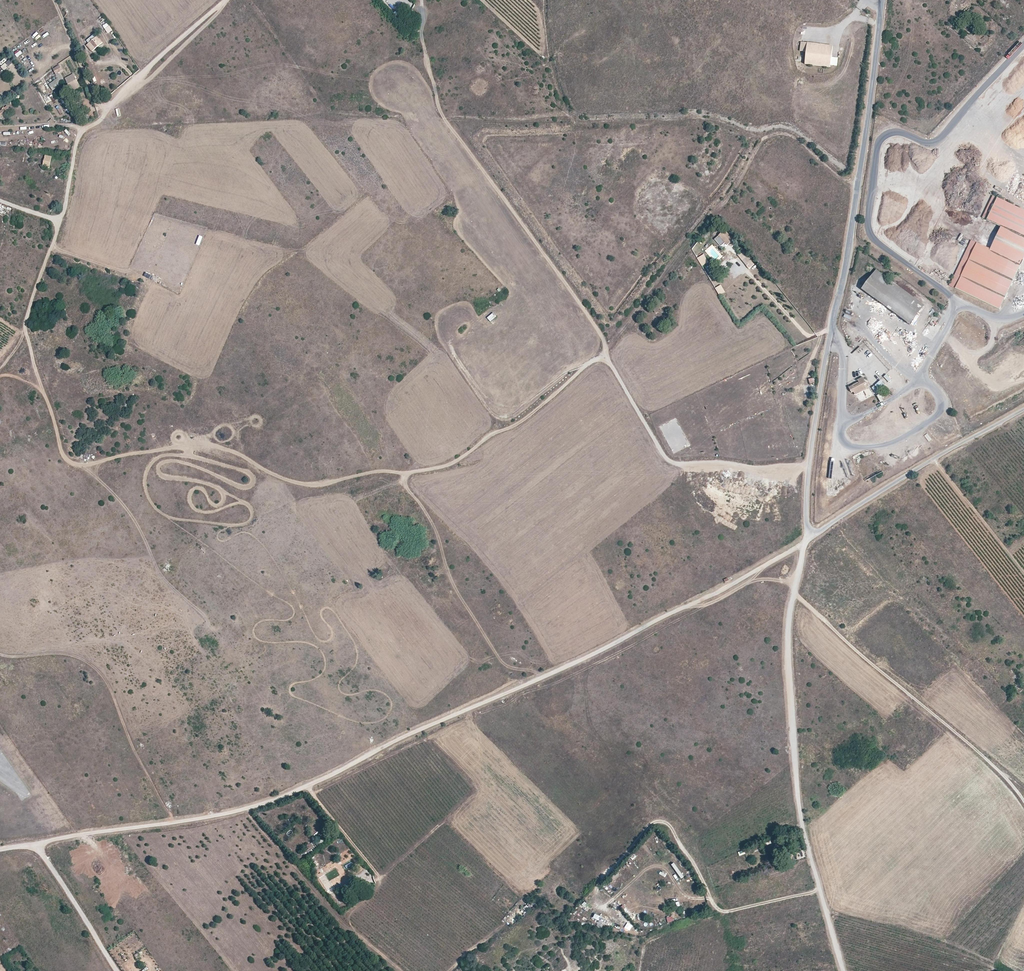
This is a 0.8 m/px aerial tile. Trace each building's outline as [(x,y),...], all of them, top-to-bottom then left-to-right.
[(988,25),(968,6),(965,9),(985,27),(988,25)] [(978,35),(958,17),(956,19),(976,38),(978,35)] [(107,23),(102,26),(108,34),(113,30),(107,23)] [(96,37),(94,35),(87,42),(89,44),(94,39),(96,37)] [(103,42),(97,36),(96,37),(94,39),(87,45),(92,52),(103,42)] [(831,57),(833,46),(801,42),(800,51),(806,52),(804,64),(830,67),(830,65),(831,57)] [(72,56),(60,63),(64,71),(70,68),(73,73),(79,70),(72,56)] [(838,58),(831,57),(830,65),(837,66),(838,58)] [(4,71),(9,67),(6,64),(10,60),(7,58),(0,64),(0,66),(4,71)] [(62,70),(60,65),(53,69),(56,74),(58,72),(62,70)] [(79,83),(75,76),(67,80),(70,87),(79,83)] [(57,79),(49,85),(51,88),(59,82),(58,80),(57,79)] [(81,87),(79,83),(70,87),(72,91),(81,87)] [(113,98),(119,93),(116,90),(110,95),(113,98)] [(8,106),(0,112),(0,117),(10,109),(8,106)] [(52,158),(46,156),(43,166),(49,168),(52,158)] [(949,286),(999,310),(1023,258),(1023,210),(993,195),(982,218),(1001,227),(990,250),(971,241),(949,286)] [(729,247),(730,246),(732,248),(737,244),(725,230),(715,239),(722,246),(725,243),(729,247)] [(757,264),(746,251),(739,256),(750,269),(757,264)] [(704,255),(698,259),(702,266),(709,262),(704,255)] [(925,305),(877,269),(862,289),(910,325),(925,305)] [(721,285),(715,288),(720,295),(725,292),(721,285)] [(857,300),(852,311),(859,314),(864,303),(857,300)] [(493,313),(487,318),(490,322),(497,317),(493,313)] [(890,371),(884,377),(894,386),(900,380),(890,371)] [(867,389),(866,388),(865,385),(867,384),(863,377),(858,380),(859,382),(860,383),(854,387),(853,385),(849,387),(852,392),(854,391),(856,395),(863,391),(867,389)] [(876,393),(885,387),(881,381),(871,387),(876,393)] [(874,394),(870,386),(866,388),(867,389),(863,391),(867,398),(874,394)] [(678,434),(678,442),(672,442),(672,445),(676,444),(677,449),(685,448),(683,434),(678,434)] [(884,474),(872,452),(854,461),(866,484),(884,474)] [(805,856),(802,850),(793,853),(795,860),(798,859),(805,856)] [(341,865),(346,872),(356,866),(352,859),(341,865)] [(335,869),(325,874),(329,881),(339,876),(335,869)] [(519,909),(517,911),(521,915),(528,907),(526,905),(521,911),(519,909)] [(593,919),(607,924),(608,920),(594,915),(593,919)] [(627,922),(624,928),(630,931),(633,926),(627,922)]
